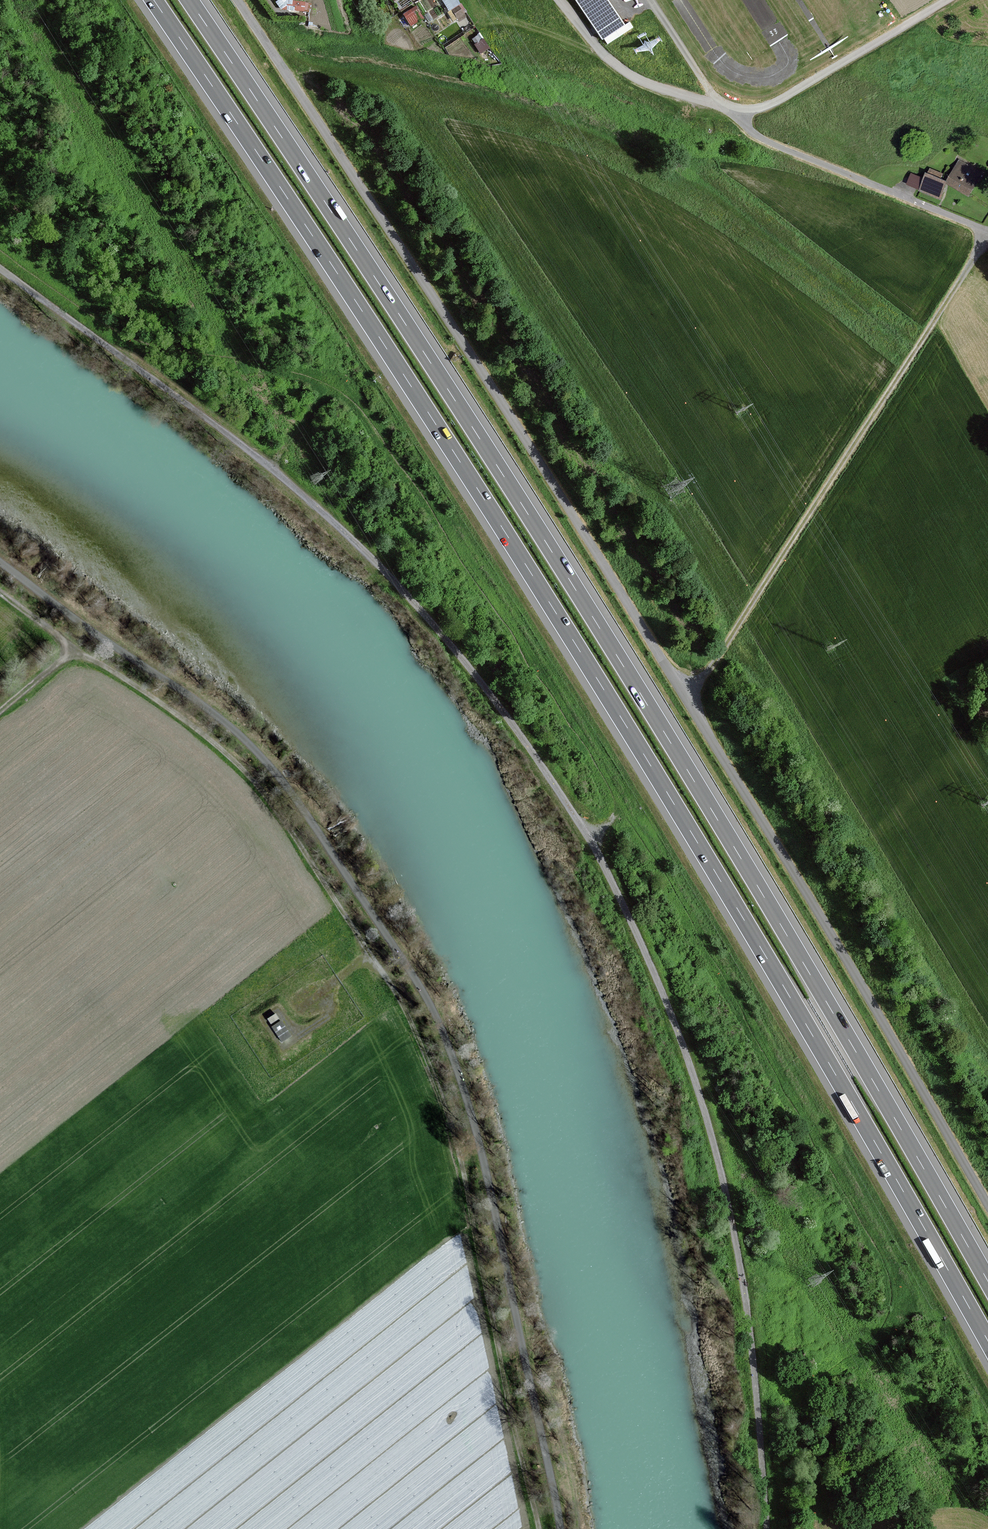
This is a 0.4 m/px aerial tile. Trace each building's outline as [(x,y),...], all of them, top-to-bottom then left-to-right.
[(601,41),(623,26),(606,0),(573,0),(601,41)] [(982,173),(960,161),(950,182),(971,194),(982,173)] [(948,181),(929,173),(922,190),(941,198),(948,181)]
